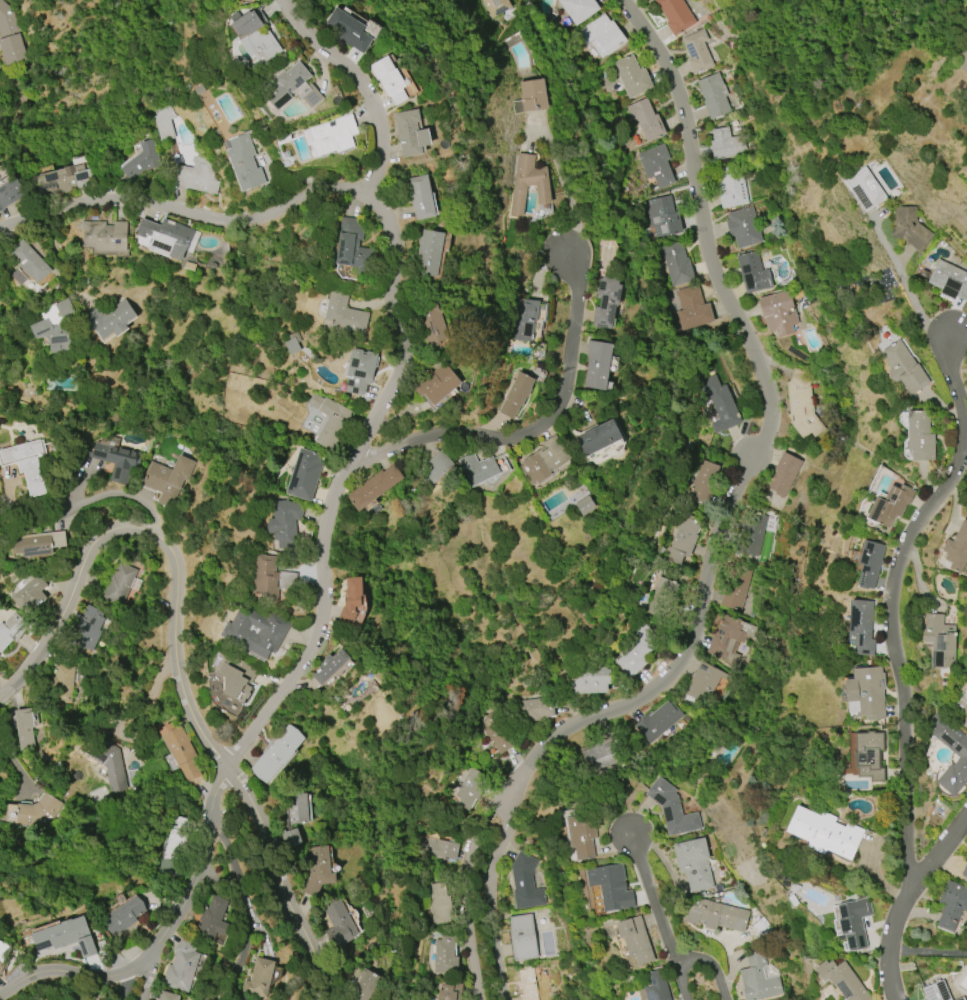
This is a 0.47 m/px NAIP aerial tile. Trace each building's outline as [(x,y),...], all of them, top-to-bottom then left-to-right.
[(6,67),(0,47),(0,39),(1,39),(0,36),(0,0),(9,8),(11,8),(17,29),(19,28),(21,33),(19,34),(27,61),(6,67)] [(491,18),(481,0),(508,0),(511,7),(491,18)] [(575,26),(557,0),(594,0),(600,9),(575,26)] [(667,21),(654,0),(682,0),(696,23),(674,37),(665,23),(667,21)] [(325,23),(335,7),(365,27),(362,32),(373,39),(363,54),(352,47),(352,48),(334,37),(337,32),(325,23)] [(231,24),(233,23),(229,17),(237,11),(241,17),(249,11),(251,13),(254,10),(254,11),(258,8),(268,22),(264,25),(282,51),(262,65),(254,55),(250,57),(229,27),(232,25),(231,24)] [(626,42),(606,56),(606,55),(600,59),(589,42),(581,47),(573,35),(603,14),(609,22),(611,20),(626,42)] [(694,74),(714,66),(704,43),(708,41),(703,29),(679,40),(694,74)] [(626,98),(653,90),(646,68),(639,70),(634,55),(614,62),(626,98)] [(395,69),(405,87),(402,89),(407,99),(395,106),(389,96),(387,97),(377,80),(376,81),(368,67),(387,57),(394,69),(395,69)] [(298,61),(311,76),(290,94),(293,97),(277,111),(266,98),(276,90),(273,87),(277,84),(273,79),(283,70),(285,73),(298,61)] [(696,81),(710,120),(732,112),(718,73),(696,81)] [(519,82),(521,101),(512,102),(513,114),(548,110),(544,79),(519,82)] [(311,90),(308,86),(311,84),(323,98),(311,108),(302,98),(311,90)] [(645,144),(665,135),(648,97),(628,106),(645,144)] [(160,142),(152,116),(155,116),(153,110),(170,105),(172,112),(175,115),(176,118),(170,120),(175,138),(160,142)] [(402,158),(393,113),(417,109),(420,122),(416,122),(418,130),(428,128),(432,145),(421,147),(422,154),(402,158)] [(351,114),(358,134),(351,137),(354,147),(337,153),(336,150),(317,157),(312,142),(314,142),(309,128),(351,114)] [(730,138),(728,127),(709,131),(714,160),(746,154),(743,136),(730,138)] [(242,192),(226,150),(231,148),(228,140),(247,133),(255,155),(252,156),(257,168),(260,167),(266,183),(242,192)] [(120,169),(141,152),(138,143),(152,139),(160,167),(148,170),(147,169),(131,182),(120,169)] [(676,183),(662,144),(636,154),(646,180),(653,177),(658,190),(676,183)] [(216,195),(170,185),(174,164),(191,168),(194,167),(190,159),(203,153),(213,173),(212,180),(219,182),(216,195)] [(548,205),(550,168),(534,167),(535,155),(514,154),(510,217),(524,218),(526,187),(537,187),(536,204),(548,205)] [(32,177),(63,169),(63,168),(74,165),(74,167),(82,165),(84,171),(89,169),(93,184),(77,189),(76,186),(70,188),(71,190),(69,191),(69,192),(64,193),(62,193),(60,193),(60,191),(58,192),(58,194),(40,199),(37,186),(34,187),(32,177)] [(865,213),(843,181),(864,166),(887,198),(865,213)] [(716,172),(720,208),(747,205),(742,168),(716,172)] [(427,175),(435,216),(416,220),(413,205),(411,205),(406,179),(427,175)] [(27,195),(0,211),(0,187),(16,177),(27,195)] [(654,239),(683,231),(678,212),(674,212),(670,195),(644,201),(654,239)] [(893,207),(915,206),(916,222),(933,235),(920,253),(901,238),(899,240),(889,236),(893,227),(894,227),(893,207)] [(725,215),(736,250),(763,242),(752,207),(725,215)] [(371,249),(368,275),(357,274),(357,268),(348,267),(349,265),(335,264),(341,217),(359,220),(359,224),(364,224),(362,241),(359,240),(358,248),(371,249)] [(164,218),(200,232),(192,253),(185,251),(181,261),(146,248),(151,237),(147,235),(145,239),(135,235),(142,218),(161,225),(164,218)] [(126,251),(97,251),(97,246),(83,246),(83,222),(105,222),(105,226),(114,226),(114,222),(126,222),(126,251)] [(444,233),(437,277),(414,273),(422,229),(444,233)] [(21,239),(51,271),(40,281),(39,282),(35,281),(32,277),(30,278),(18,265),(19,264),(8,252),(21,239)] [(672,287),(694,281),(682,240),(661,247),(672,287)] [(744,294),(773,288),(769,269),(762,270),(758,251),(737,256),(744,294)] [(938,259),(966,273),(966,302),(956,296),(954,300),(940,293),(942,290),(927,283),(938,259)] [(19,286),(27,280),(18,269),(10,275),(19,286)] [(592,326),(595,306),(599,307),(600,299),(596,298),(598,279),(601,279),(602,276),(619,278),(618,285),(621,285),(618,305),(615,304),(611,329),(592,326)] [(713,322),(681,331),(676,312),(681,311),(675,291),(697,285),(703,305),(708,303),(713,322)] [(345,308),(369,313),(364,335),(342,330),(341,333),(329,330),(331,322),(323,320),(331,286),(344,289),(343,295),(348,296),(345,308)] [(758,298),(767,333),(774,331),(776,338),(794,334),(792,326),(798,324),(789,290),(758,298)] [(441,314),(448,338),(440,341),(441,344),(428,348),(413,302),(435,295),(437,301),(439,301),(443,314),(441,314)] [(45,318),(41,310),(66,297),(74,312),(63,318),(65,322),(69,323),(72,351),(51,354),(50,345),(45,337),(36,339),(30,326),(45,318)] [(102,314),(125,299),(137,317),(125,325),(128,328),(116,337),(113,333),(103,340),(95,329),(92,331),(82,317),(97,307),(102,314)] [(532,343),(505,340),(509,310),(510,310),(512,299),(539,302),(536,325),(534,324),(532,343)] [(291,356),(284,343),(290,340),(288,336),(296,332),(301,341),(297,343),(301,350),(291,356)] [(917,363),(930,383),(910,396),(900,380),(896,382),(889,379),(888,370),(890,369),(885,361),(887,360),(881,351),(899,339),(916,365),(917,363)] [(613,345),(605,390),(583,387),(588,357),(586,356),(589,340),(613,345)] [(352,349),(362,351),(362,352),(366,353),(366,351),(377,354),(371,384),(366,383),(364,396),(345,392),(348,376),(346,376),(352,349)] [(461,383),(434,407),(423,394),(420,397),(410,386),(429,370),(432,373),(444,363),(461,383)] [(791,421),(787,416),(790,414),(786,382),(789,383),(794,368),(813,375),(810,385),(814,414),(825,429),(814,437),(810,433),(802,439),(790,422),(791,421)] [(518,372),(535,380),(530,389),(531,389),(527,397),(526,397),(521,407),(519,406),(513,420),(498,412),(504,399),(502,398),(511,379),(514,380),(518,372)] [(717,434),(742,423),(726,385),(720,388),(713,372),(695,379),(717,434)] [(314,442),(328,417),(317,411),(317,410),(308,405),(314,394),(323,399),(325,397),(351,412),(346,420),(348,422),(333,450),(327,446),(325,448),(314,442)] [(934,434),(935,460),(912,461),(911,451),(908,452),(907,411),(930,411),(930,435),(934,434)] [(622,439),(587,457),(577,437),(612,419),(622,439)] [(113,464),(83,456),(84,451),(91,452),(94,441),(98,442),(99,437),(105,439),(105,435),(118,438),(116,446),(142,452),(138,471),(130,470),(127,485),(109,481),(113,464)] [(542,443),(555,435),(571,459),(549,472),(551,475),(537,484),(536,481),(530,485),(519,467),(523,464),(521,462),(544,447),(542,443)] [(1,467),(0,464),(0,451),(0,450),(39,439),(39,440),(42,439),(47,455),(37,457),(47,493),(30,498),(23,472),(19,474),(16,463),(1,467)] [(285,494),(300,448),(321,454),(319,462),(322,463),(311,501),(285,494)] [(440,450),(454,465),(425,491),(411,476),(440,450)] [(457,461),(457,460),(472,452),(477,463),(482,460),(482,461),(491,457),(500,473),(471,487),(464,473),(463,473),(457,461)] [(766,488),(785,497),(802,461),(783,452),(766,488)] [(140,484),(149,461),(172,470),(178,455),(194,461),(186,481),(183,480),(172,509),(157,503),(161,492),(140,484)] [(718,465),(695,458),(683,496),(706,504),(718,465)] [(346,496),(381,470),(383,472),(393,464),(403,478),(358,512),(346,496)] [(866,518),(875,497),(883,500),(890,485),(898,489),(900,485),(915,491),(908,506),(905,504),(900,517),(895,515),(889,528),(866,518)] [(575,502),(580,516),(595,510),(590,496),(575,502)] [(285,500),(304,507),(299,521),(295,520),(298,546),(278,549),(277,540),(274,540),(273,532),(268,533),(266,519),(274,518),(272,502),(285,500)] [(767,516),(746,512),(737,552),(758,557),(767,516)] [(698,536),(688,559),(683,557),(679,567),(665,561),(678,530),(674,528),(677,523),(680,524),(684,513),(699,519),(698,522),(700,523),(695,535),(698,536)] [(963,520),(966,522),(966,557),(959,574),(948,569),(951,563),(943,560),(946,553),(941,551),(946,539),(952,542),(953,539),(954,539),(963,520)] [(20,536),(65,531),(66,547),(52,548),(53,554),(22,557),(22,554),(14,554),(13,542),(21,541),(20,536)] [(858,564),(865,541),(885,546),(881,560),(882,561),(880,567),(879,567),(873,589),(858,585),(863,565),(858,564)] [(297,573),(295,591),(279,589),(277,602),(254,600),(255,594),(252,594),(254,572),(255,572),(257,554),(277,556),(276,571),(297,573)] [(102,597),(112,575),(113,575),(119,562),(137,570),(121,606),(102,597)] [(752,570),(741,611),(720,605),(731,564),(752,570)] [(10,597),(37,574),(47,585),(40,591),(47,598),(28,614),(23,609),(21,610),(10,597)] [(679,585),(652,574),(639,608),(666,618),(679,585)] [(346,578),(360,577),(361,596),(360,596),(360,606),(354,607),(354,611),(357,612),(351,627),(337,621),(342,607),(344,608),(345,606),(344,595),(345,595),(345,589),(346,589),(346,578)] [(848,635),(850,600),(873,601),(871,639),(874,639),(873,656),(855,655),(856,636),(848,635)] [(102,631),(92,652),(85,648),(83,651),(71,645),(79,628),(77,627),(82,618),(83,618),(84,615),(83,614),(88,605),(97,609),(97,610),(103,614),(102,617),(105,619),(99,630),(102,631)] [(265,660),(219,635),(227,621),(231,623),(240,606),(265,619),(269,612),(290,623),(273,654),(270,652),(265,660)] [(1,654),(0,653),(0,623),(1,622),(3,625),(14,612),(25,621),(10,638),(13,640),(1,654)] [(706,652),(713,635),(714,635),(715,633),(716,633),(718,629),(717,629),(722,614),(735,620),(738,619),(740,620),(740,621),(757,628),(753,639),(746,636),(743,643),(738,641),(734,653),(740,655),(735,668),(722,663),(724,659),(706,652)] [(924,630),(925,615),(943,615),(942,625),(955,625),(954,668),(945,667),(945,669),(930,668),(931,644),(922,643),(923,630),(924,630)] [(659,649),(652,641),(655,638),(647,629),(612,660),(628,677),(659,649)] [(350,658),(321,686),(312,676),(317,671),(316,670),(321,666),(320,665),(325,660),(324,658),(329,654),(332,657),(341,648),(350,658)] [(224,677),(215,673),(226,651),(259,668),(249,686),(252,687),(243,704),(223,694),(225,690),(224,677)] [(75,661),(71,703),(53,701),(56,664),(65,665),(65,660),(75,661)] [(684,694),(700,661),(731,677),(728,682),(720,678),(705,705),(684,694)] [(884,673),(885,689),(883,689),(885,719),(866,720),(866,716),(856,717),(855,712),(848,713),(847,703),(846,703),(845,680),(853,679),(852,669),(881,667),(881,673),(884,673)] [(610,693),(609,668),(569,670),(570,695),(610,693)] [(237,717),(244,706),(221,692),(228,680),(215,673),(213,676),(219,680),(215,686),(218,687),(213,695),(219,699),(216,705),(237,717)] [(519,700),(520,721),(554,719),(553,698),(519,700)] [(683,715),(648,746),(632,727),(650,712),(652,714),(667,700),(672,707),(674,705),(683,715)] [(15,711),(35,708),(37,726),(34,726),(34,728),(32,728),(35,749),(21,751),(15,711)] [(936,711),(966,737),(966,780),(953,797),(935,782),(951,763),(953,765),(959,758),(922,727),(936,711)] [(514,746),(499,719),(475,732),(490,759),(514,746)] [(162,736),(163,735),(160,729),(172,723),(175,728),(180,725),(185,735),(186,734),(190,741),(189,742),(197,757),(193,760),(201,775),(187,783),(162,736)] [(265,788),(306,741),(288,726),(258,755),(249,751),(241,765),(265,788)] [(854,769),(854,751),(855,751),(855,733),(866,733),(866,731),(874,731),(875,733),(884,732),(884,751),(880,751),(880,767),(885,767),(885,782),(870,783),(870,777),(857,778),(857,769),(854,769)] [(105,768),(84,754),(98,734),(119,749),(126,791),(109,794),(105,768)] [(583,752),(612,740),(621,762),(592,774),(583,752)] [(470,767),(486,777),(485,779),(488,780),(476,800),(475,799),(467,811),(455,804),(459,798),(452,794),(458,783),(460,784),(470,767)] [(645,794),(658,776),(676,790),(674,793),(677,795),(682,816),(697,812),(701,829),(668,836),(661,806),(645,794)] [(42,827),(15,825),(17,803),(31,805),(38,802),(45,792),(62,804),(48,824),(42,827)] [(306,793),(308,823),(285,825),(284,805),(286,805),(285,795),(306,793)] [(850,861),(826,850),(824,854),(806,846),(808,842),(785,832),(797,806),(820,816),(822,812),(836,818),(834,823),(844,828),(846,823),(864,831),(850,861)] [(566,818),(593,814),(597,839),(592,840),(594,858),(576,861),(574,847),(570,848),(566,818)] [(174,816),(188,819),(185,832),(187,832),(180,863),(182,864),(179,877),(158,872),(161,858),(163,859),(170,828),(171,828),(174,816)] [(708,859),(706,860),(713,887),(689,893),(685,874),(679,875),(672,844),(703,837),(708,859)] [(455,860),(443,858),(443,861),(416,856),(419,840),(424,841),(424,838),(447,842),(449,839),(452,840),(453,843),(458,844),(455,860)] [(331,873),(335,873),(336,883),(321,885),(316,897),(302,891),(310,874),(309,872),(307,872),(303,849),(326,845),(331,873)] [(545,905),(516,909),(513,891),(514,891),(511,867),(519,851),(538,860),(531,874),(533,890),(543,889),(545,905)] [(622,864),(627,890),(632,889),(635,907),(604,912),(599,886),(588,888),(585,870),(622,864)] [(947,880),(966,888),(966,895),(966,908),(965,912),(962,910),(953,932),(936,926),(941,913),(940,912),(943,905),(938,903),(947,880)] [(431,925),(424,885),(443,882),(445,896),(449,896),(453,921),(431,925)] [(229,901),(221,921),(229,924),(224,936),(216,933),(213,941),(195,934),(200,921),(198,920),(205,905),(209,906),(213,895),(229,901)] [(137,921),(114,937),(100,916),(103,914),(105,916),(136,896),(146,911),(135,918),(137,921)] [(861,918),(867,947),(848,952),(844,935),(841,935),(838,919),(840,919),(837,905),(854,901),(854,900),(869,897),(872,916),(861,918)] [(748,912),(743,933),(717,926),(715,931),(703,928),(705,922),(698,920),(697,924),(683,921),(693,905),(696,905),(698,901),(703,900),(748,912)] [(352,939),(333,949),(324,932),(333,927),(324,910),(340,901),(358,934),(352,938),(352,939)] [(531,914),(538,958),(516,962),(509,918),(531,914)] [(622,938),(620,939),(615,924),(639,915),(655,961),(638,966),(634,955),(629,957),(622,938)] [(31,934),(61,924),(60,923),(71,919),(71,920),(83,916),(97,954),(83,959),(77,942),(39,955),(31,934)] [(761,938),(752,925),(762,917),(772,929),(761,938)] [(199,953),(188,993),(168,987),(169,985),(162,983),(167,964),(171,965),(175,953),(171,950),(183,936),(196,948),(193,952),(199,953)] [(434,946),(435,939),(440,940),(441,936),(455,936),(454,957),(458,957),(457,973),(434,972),(434,953),(431,952),(431,946),(434,946)] [(5,965),(0,974),(0,942),(11,947),(3,964),(5,965)] [(782,994),(757,999),(744,999),(741,986),(742,986),(738,970),(748,968),(745,954),(763,950),(766,965),(770,965),(777,970),(782,994)] [(275,962),(266,998),(241,992),(244,980),(249,982),(255,957),(275,962)] [(844,961),(872,999),(844,999),(834,985),(833,986),(828,978),(823,982),(814,968),(825,961),(827,964),(831,961),(835,967),(844,961)] [(380,978),(368,999),(347,999),(351,992),(344,988),(357,965),(380,978)] [(534,968),(539,999),(518,999),(516,989),(518,988),(516,971),(534,968)] [(662,969),(671,999),(641,999),(638,990),(644,988),(643,985),(648,984),(645,974),(662,969)] [(942,979),(950,999),(926,999),(921,988),(942,979)] [(462,984),(460,999),(437,999),(438,989),(443,990),(443,984),(449,985),(449,982),(462,984)] [(180,996),(179,999),(159,999),(161,991),(180,996)]
